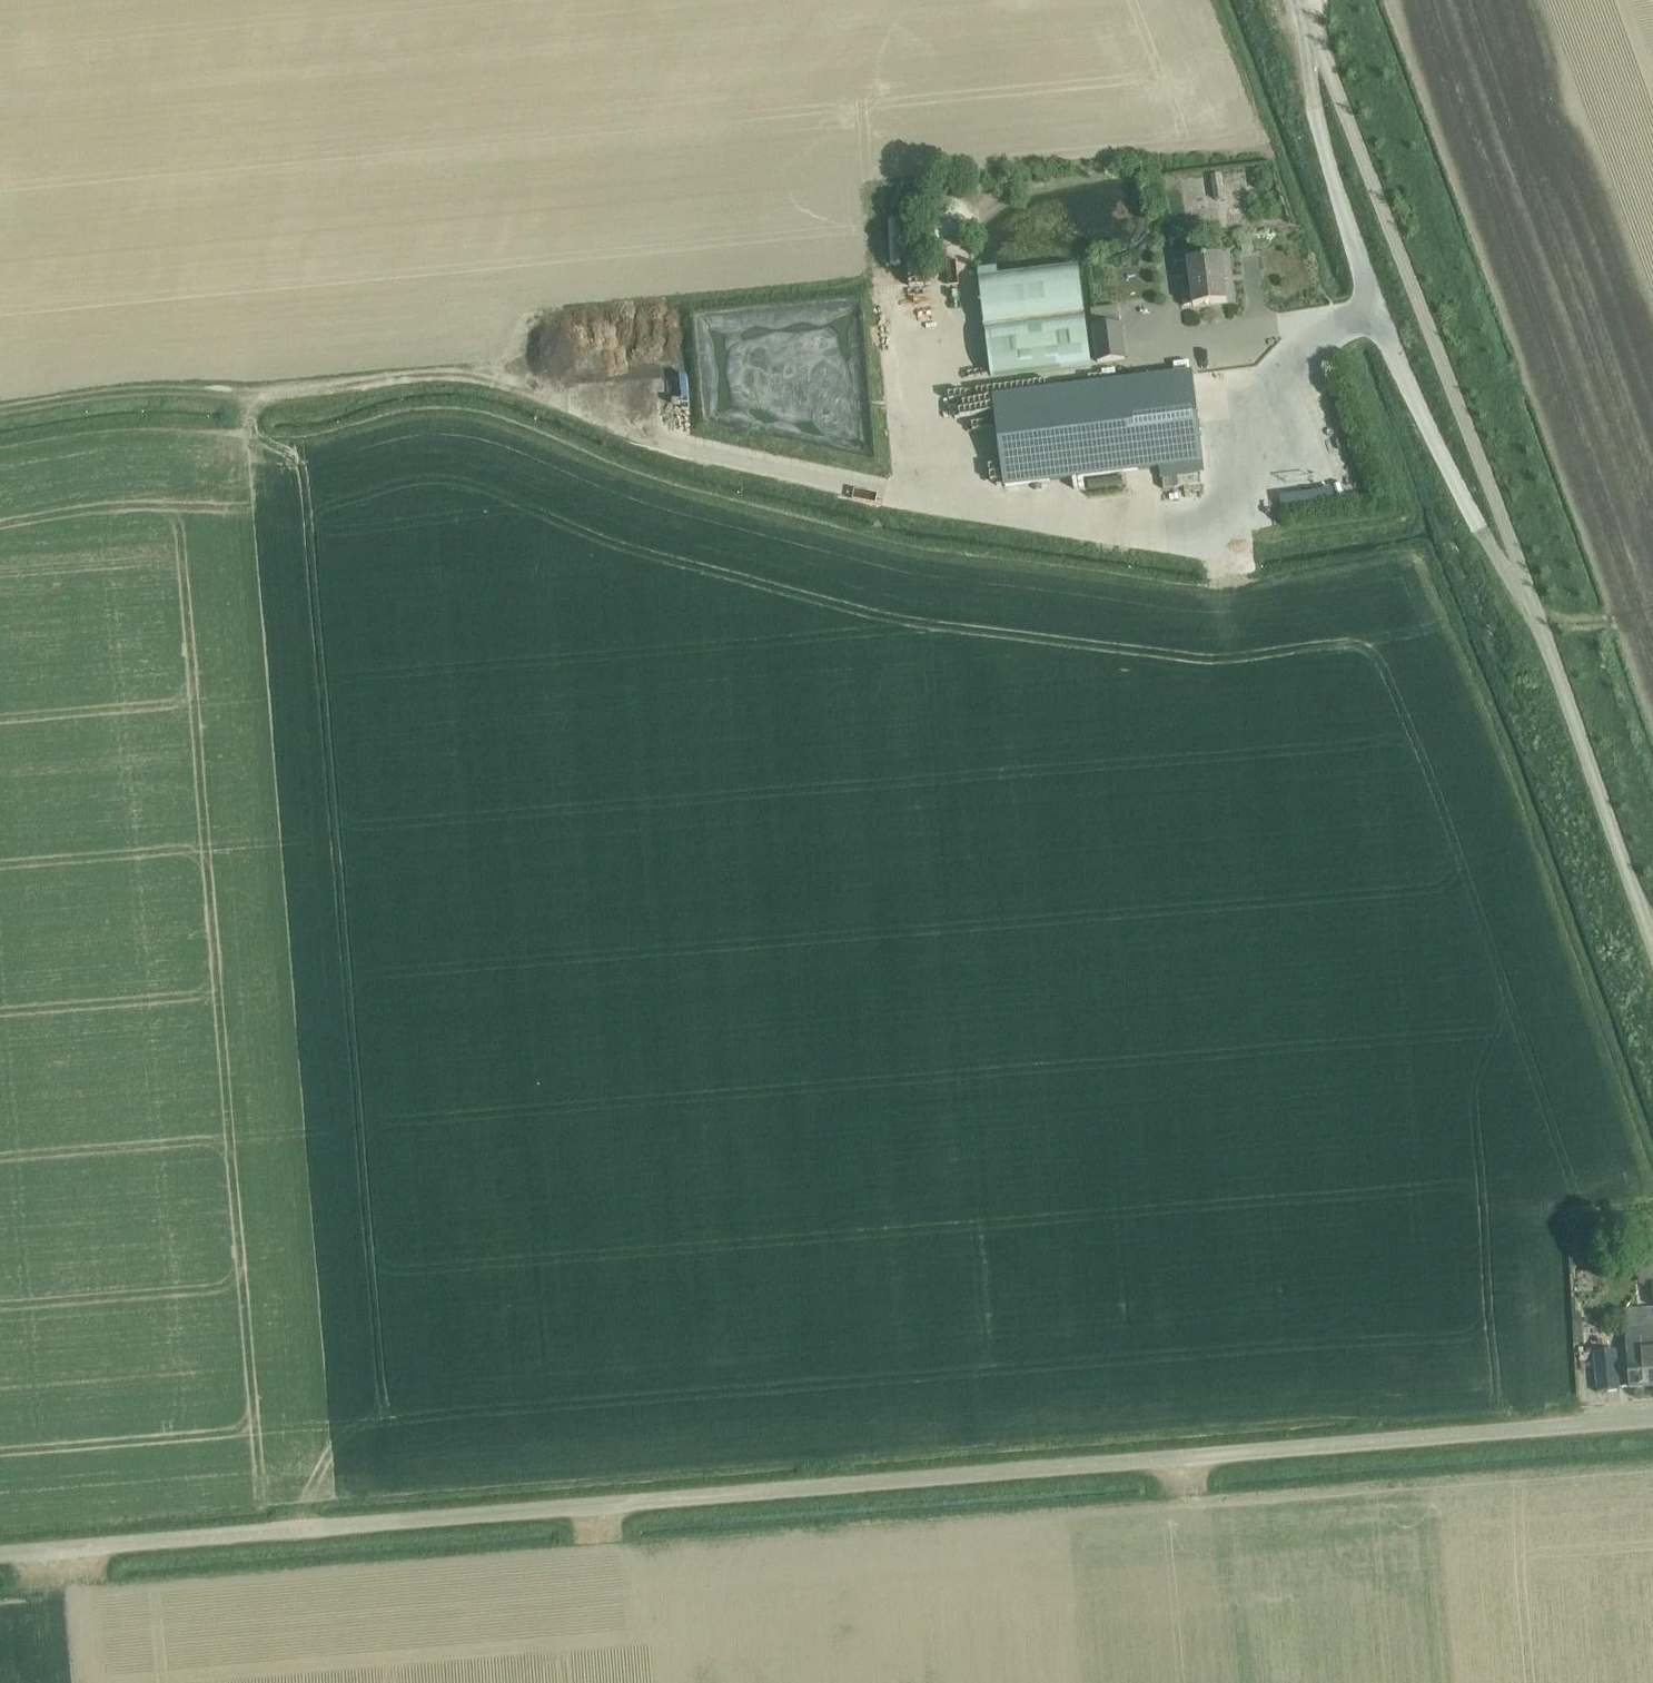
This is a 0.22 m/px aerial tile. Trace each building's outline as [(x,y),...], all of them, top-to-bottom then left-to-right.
[(910,252),(907,220),(896,221),(899,269),(917,268),(915,251),(910,252)] [(1182,294),(1184,304),(1184,307),(1193,306),(1193,307),(1227,303),(1222,257),(1187,261),(1191,293),(1182,294)] [(977,276),(983,325),(1085,313),(1078,263),(977,276)] [(989,376),(1091,365),(1085,313),(983,325),(989,376)] [(1121,323),(1093,327),(1098,363),(1125,360),(1121,323)] [(1192,374),(994,399),(1005,487),(1203,462),(1192,374)] [(1208,474),(1166,475),(1167,495),(1208,494),(1208,474)] [(1641,1258),(1643,1284),(1652,1283),(1652,1257),(1641,1258)] [(1627,1329),(1628,1339),(1627,1339),(1631,1388),(1652,1386),(1652,1326),(1627,1329)] [(1571,1354),(1575,1395),(1618,1391),(1614,1350),(1571,1354)]
